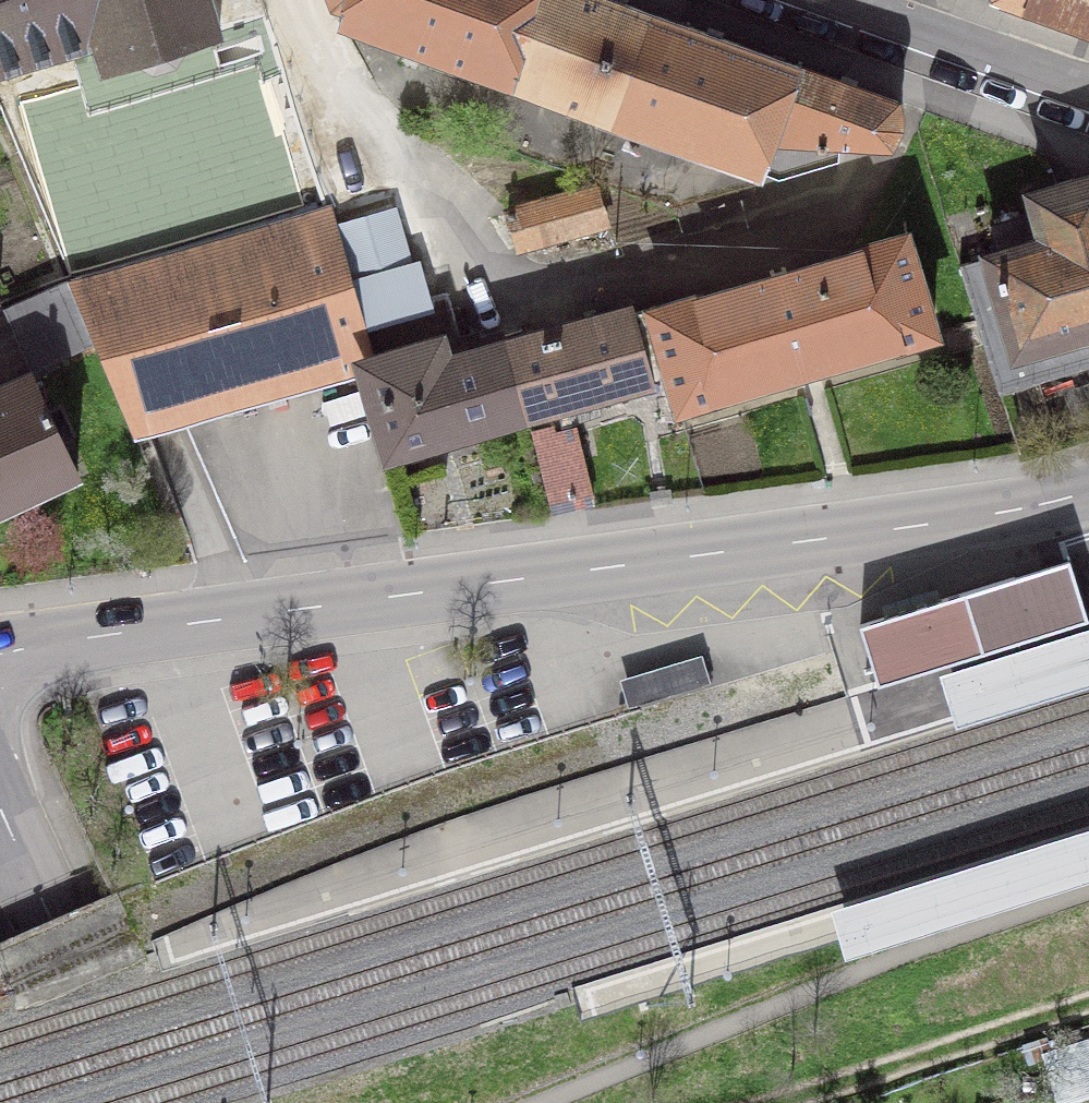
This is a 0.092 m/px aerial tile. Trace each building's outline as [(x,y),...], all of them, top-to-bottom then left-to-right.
[(96,40),(84,0),(0,0),(0,68),(96,40)] [(96,40),(102,59),(99,60),(104,68),(139,55),(141,59),(155,65),(173,59),(182,47),(181,42),(218,34),(220,30),(214,24),(208,0),(84,0),(96,40)] [(335,6),(345,10),(348,0),(332,0),(335,6)] [(345,10),(343,20),(423,49),(501,77),(529,0),(348,0),(345,10)] [(501,77),(594,110),(632,6),(616,0),(529,0),(501,77)] [(1088,30),(1088,0),(1004,0),(1088,30)] [(594,110),(762,171),(772,139),(770,138),(797,65),(632,6),(594,110)] [(899,124),(897,101),(797,65),(770,138),(772,139),(762,171),(780,177),(837,159),(840,143),(886,143),(899,124)] [(959,265),(998,392),(1088,364),(1088,178),(1032,195),(1037,213),(992,226),(999,252),(959,265)] [(518,247),(605,222),(595,188),(507,212),(518,247)] [(366,365),(371,363),(328,210),(70,276),(67,280),(95,342),(135,433),(138,432),(367,368),(366,365)] [(413,271),(395,210),(338,226),(354,291),(413,271)] [(651,311),(669,372),(679,406),(934,333),(905,239),(651,311)] [(95,342),(67,280),(9,306),(37,370),(95,342)] [(504,349),(525,412),(669,372),(651,311),(650,307),(541,339),(504,349)] [(366,365),(367,368),(389,449),(525,412),(504,349),(482,356),(476,334),(371,363),(366,365)] [(0,383),(0,509),(78,471),(29,369),(0,383)] [(574,433),(537,442),(552,503),(578,498),(576,490),(587,488),(574,433)] [(1074,567),(1070,553),(930,596),(860,617),(879,678),(1088,615),(1074,567)] [(709,681),(700,653),(620,679),(629,707),(709,681)]
